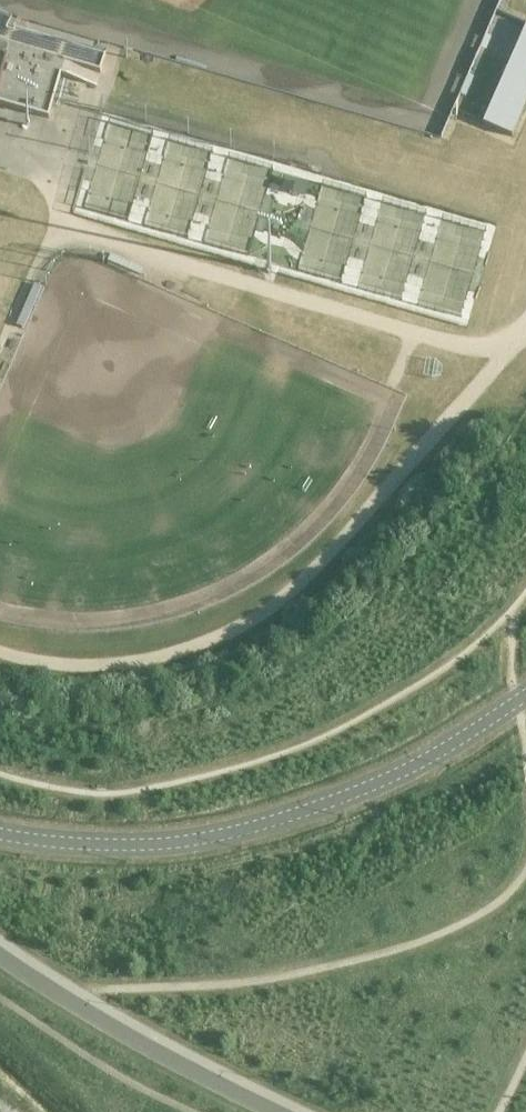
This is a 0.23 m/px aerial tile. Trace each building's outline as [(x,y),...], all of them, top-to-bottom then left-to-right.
[(47,117),(60,73),(61,74),(65,63),(63,62),(63,61),(99,71),(102,61),(57,48),(23,38),(24,34),(25,34),(24,33),(23,34),(19,33),(19,32),(14,31),(15,27),(10,45),(1,42),(12,17),(0,12),(0,104),(47,117)] [(508,15),(499,45),(514,50),(523,20),(508,15)] [(525,103),(525,23),(483,123),(512,135),(525,103)] [(145,268),(111,253),(108,261),(141,276),(145,268)] [(24,328),(42,286),(34,283),(16,325),(24,328)]
